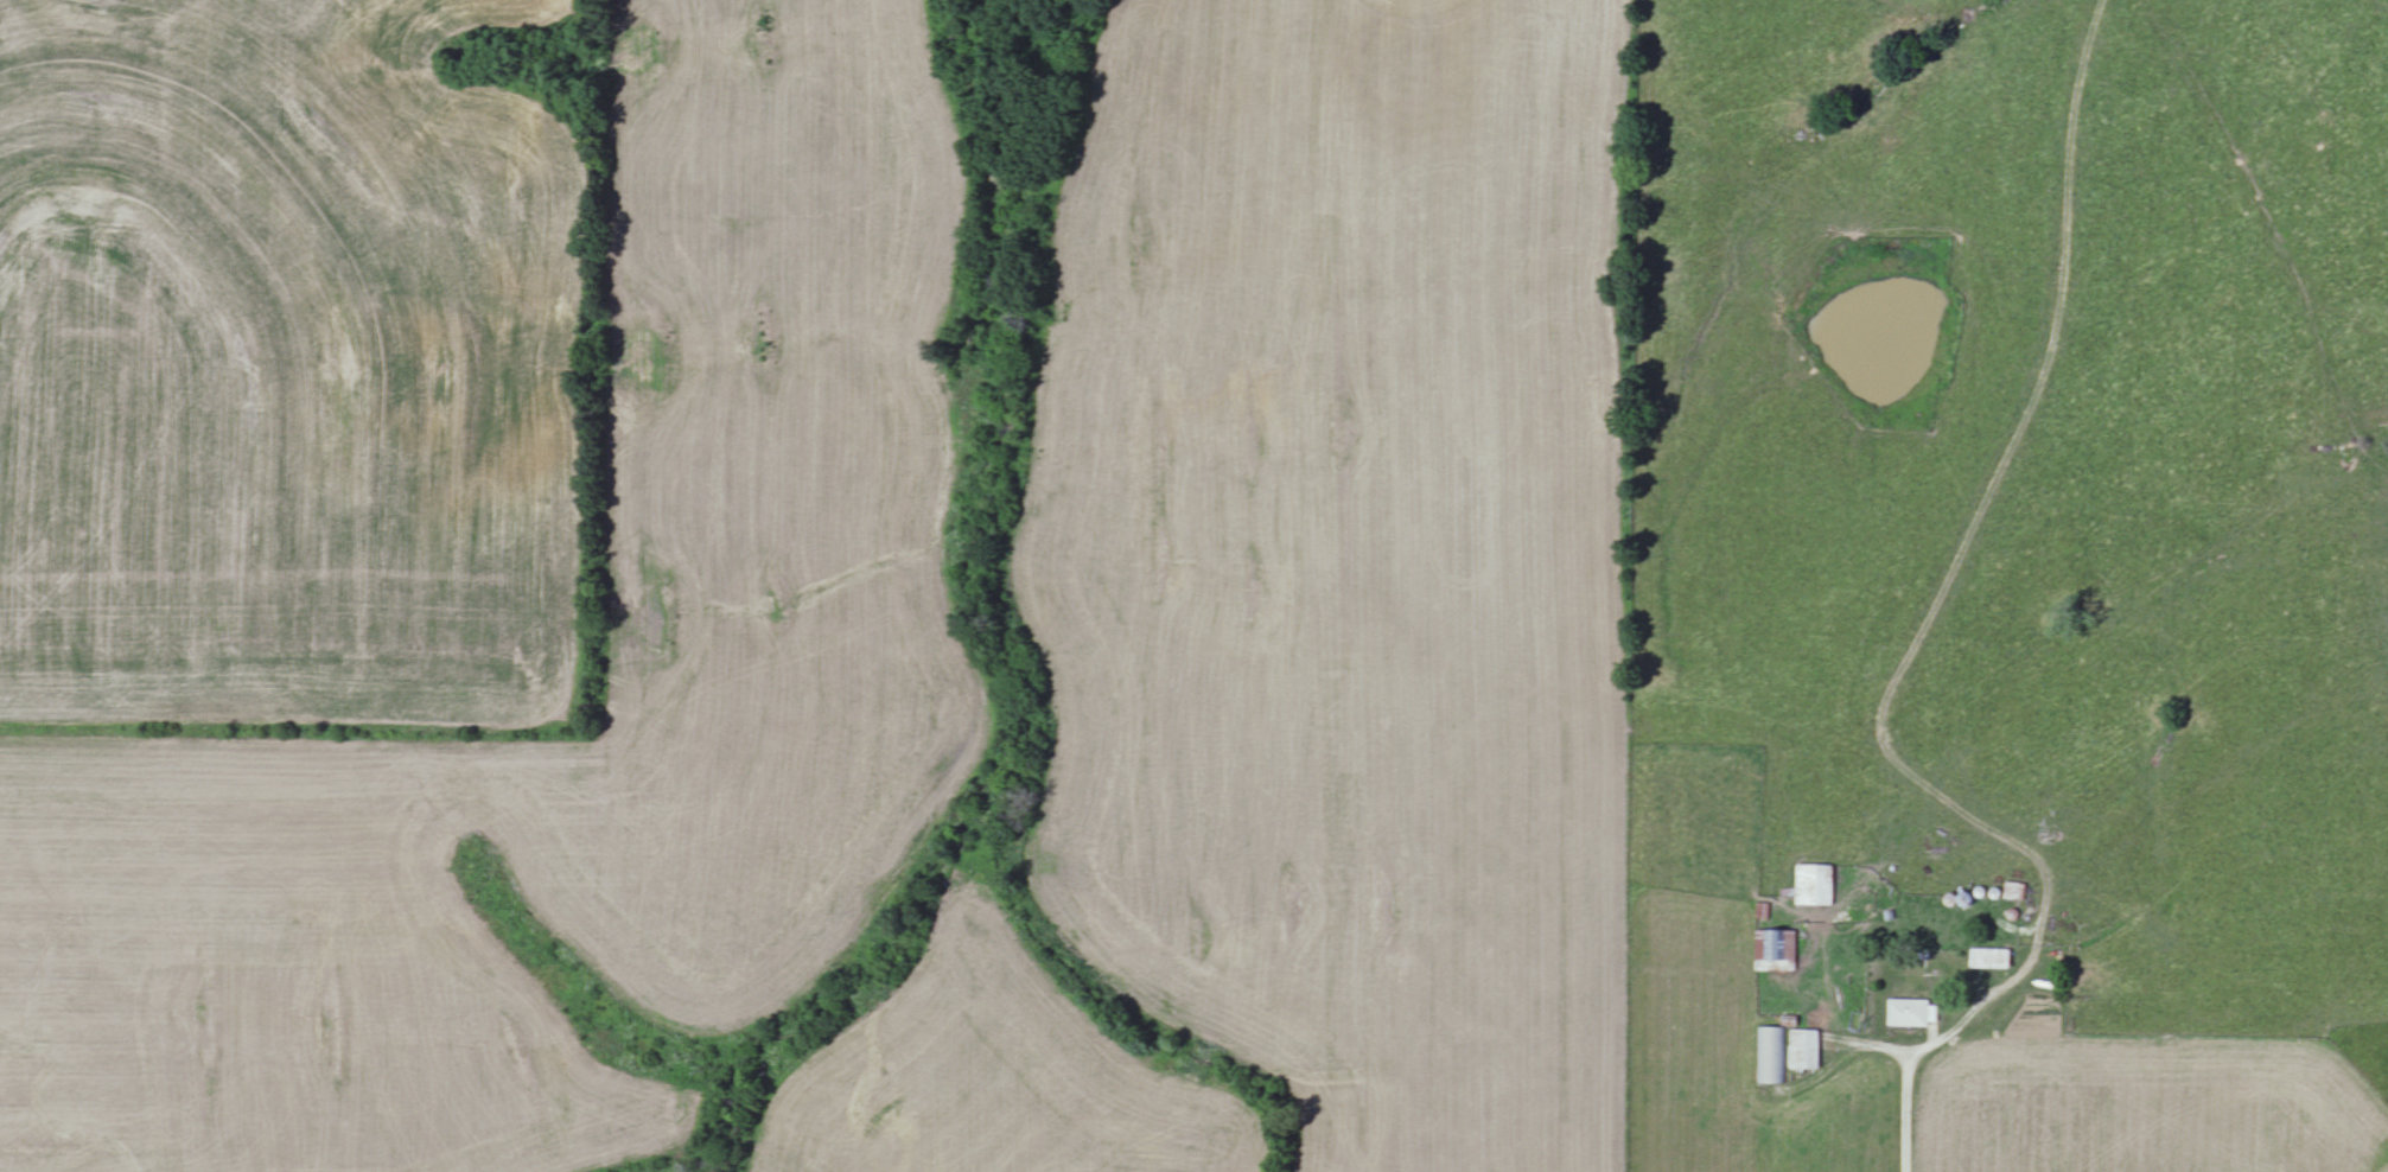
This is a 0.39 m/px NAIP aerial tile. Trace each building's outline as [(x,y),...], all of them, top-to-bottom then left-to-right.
[(1836,904),(1836,863),(1800,863),(1800,904),(1836,904)] [(2027,881),(2008,881),(2008,897),(2027,897),(2027,881)] [(1759,970),(1799,970),(1799,929),(1759,929),(1759,970)] [(1975,966),(2013,967),(2013,948),(1976,948),(1975,966)] [(1932,1025),(1932,999),(1893,999),(1893,1025),(1932,1025)] [(1761,1081),(1787,1081),(1788,1026),(1762,1026),(1761,1081)] [(1822,1029),(1794,1029),(1794,1068),(1822,1068),(1822,1029)]
